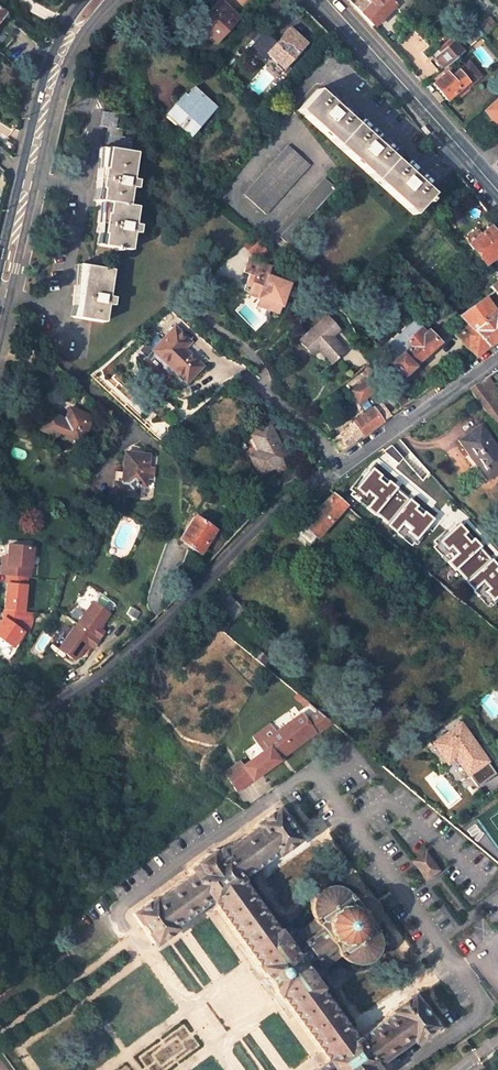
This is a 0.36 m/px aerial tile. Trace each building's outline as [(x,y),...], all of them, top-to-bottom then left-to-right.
[(354,7),(372,26),(391,8),(399,16),(416,0),(361,0),(359,2),(354,7)] [(218,4),(198,25),(215,40),(234,19),(218,4)] [(486,16),(478,22),(486,31),(494,25),(486,16)] [(294,31),(289,36),(286,33),(275,45),(273,43),(274,42),(264,33),(252,46),(264,57),(268,53),(284,68),(307,43),(294,31)] [(474,33),(467,39),(471,44),(479,38),(474,33)] [(440,53),(435,58),(443,67),(462,52),(451,39),(438,51),(440,53)] [(349,54),(342,46),(334,55),(336,57),(335,59),(337,62),(339,60),(341,62),(349,54)] [(435,58),(431,62),(439,71),(443,67),(435,58)] [(480,76),(468,62),(465,64),(477,78),(480,76)] [(457,72),(467,83),(469,85),(477,78),(465,64),(457,72)] [(453,67),(445,73),(449,78),(457,72),(453,67)] [(457,72),(449,78),(445,73),(432,84),(445,100),(467,83),(457,72)] [(192,87),(184,95),(182,93),(163,115),(178,128),(183,121),(193,130),(214,106),(192,87)] [(299,109),(412,214),(424,201),(426,202),(429,200),(426,198),(430,193),(317,89),(299,109)] [(485,111),(497,126),(497,100),(485,111)] [(118,113),(103,110),(100,126),(106,127),(103,148),(105,148),(103,166),(104,166),(104,169),(100,169),(99,177),(98,187),(101,188),(101,190),(99,190),(97,200),(108,202),(107,213),(105,213),(104,224),(102,232),(104,233),(102,246),(117,248),(117,250),(120,250),(121,248),(130,250),(133,232),(139,233),(140,225),(134,224),(137,206),(127,204),(129,187),(134,187),(135,179),(129,179),(133,152),(130,151),(132,137),(121,135),(122,127),(116,126),(118,113)] [(290,144),(246,194),(268,214),(312,165),(290,144)] [(287,243),(337,188),(326,178),(276,232),(287,243)] [(497,252),(497,239),(489,226),(458,247),(476,268),(497,252)] [(252,257),(263,248),(253,236),(242,245),(252,257)] [(246,290),(256,294),(255,297),(266,302),(268,299),(278,303),(283,293),(276,290),(278,287),(284,290),(287,282),(267,274),(270,266),(247,255),(241,268),(247,271),(244,279),(250,281),(246,290)] [(73,317),(93,320),(104,322),(111,270),(82,265),(79,283),(80,283),(80,286),(72,284),(72,295),(71,305),(77,306),(77,308),(75,308),(73,317)] [(490,287),(497,299),(497,281),(490,287)] [(253,302),(275,311),(277,307),(278,303),(268,299),(266,302),(255,297),(253,302)] [(497,338),(497,318),(483,297),(456,315),(465,324),(487,346),(497,338)] [(312,351),(318,346),(331,361),(346,348),(313,311),(293,329),(312,351)] [(412,319),(410,321),(382,347),(394,357),(390,360),(403,374),(438,341),(427,328),(424,332),(412,319)] [(487,346),(465,324),(455,335),(474,355),(487,346)] [(187,379),(203,363),(185,346),(191,339),(176,325),(154,348),(187,379)] [(376,386),(368,375),(352,390),(359,401),(376,386)] [(487,414),(497,428),(497,393),(487,378),(470,389),(487,414)] [(370,407),(351,421),(353,422),(338,433),(347,445),(390,415),(383,405),(373,412),(370,407)] [(66,419),(52,415),(48,413),(43,431),(82,445),(92,415),(70,407),(66,419)] [(259,472),(288,458),(270,421),(251,429),(259,446),(249,451),(259,472)] [(459,440),(476,465),(480,462),(489,476),(497,469),(497,449),(480,425),(459,440)] [(341,449),(347,445),(338,433),(330,439),(341,449)] [(127,451),(125,471),(125,473),(127,474),(126,483),(116,482),(115,493),(147,496),(151,453),(127,451)] [(404,499),(428,524),(445,507),(423,485),(426,482),(411,467),(381,496),(393,509),(404,499)] [(117,471),(116,482),(126,483),(127,474),(125,473),(125,471),(117,471)] [(330,491),(312,512),(303,524),(304,524),(296,533),(309,543),(315,535),(316,536),(343,502),(330,491)] [(247,512),(264,499),(259,493),(242,505),(247,512)] [(200,552),(215,528),(195,515),(180,539),(200,552)] [(496,566),(457,521),(431,544),(470,590),(477,583),(491,599),(497,593),(497,569),(496,567),(496,566)] [(34,547),(9,545),(8,557),(7,564),(3,564),(2,571),(2,575),(9,575),(6,613),(6,618),(0,626),(0,636),(16,647),(26,632),(28,633),(34,624),(36,612),(26,611),(28,577),(32,577),(34,547)] [(233,618),(243,608),(225,592),(203,616),(211,622),(223,609),(233,618)] [(94,601),(78,623),(101,638),(106,631),(100,627),(110,612),(94,601)] [(48,615),(39,613),(37,622),(46,624),(48,615)] [(78,623),(61,648),(75,658),(80,656),(89,643),(95,647),(101,639),(101,638),(78,623)] [(270,723),(252,735),(261,750),(240,765),(251,779),(331,722),(308,703),(297,710),(300,715),(276,731),(270,723)] [(469,771),(487,758),(462,723),(435,742),(449,760),(457,755),(469,771)] [(496,772),(487,758),(469,771),(478,785),(496,772)] [(235,790),(251,779),(240,765),(238,761),(222,772),(235,790)] [(296,930),(296,929),(294,930),(292,927),(280,936),(274,929),(273,930),(261,914),(262,912),(248,894),(247,895),(243,889),(236,879),(274,852),(275,853),(295,838),(274,808),(254,823),(255,825),(216,853),(213,848),(206,853),(205,852),(192,862),(192,863),(185,869),(188,872),(151,899),(151,898),(130,913),(139,925),(152,943),(172,928),(171,926),(208,900),(256,965),(254,966),(276,995),(277,994),(326,1060),(312,1069),(375,1069),(374,1068),(412,1040),(413,1042),(434,1026),(411,996),(391,1011),(392,1012),(353,1040),(348,1033),(342,1024),(343,1023),(330,1005),(328,1006),(316,990),(318,988),(312,981),(325,972),(324,970),(325,969),(324,967),(296,930)] [(424,851),(413,859),(427,878),(439,870),(424,851)] [(296,930),(324,967),(334,960),(337,958),(338,960),(339,959),(345,964),(348,965),(356,967),(362,967),(366,966),(370,963),(375,959),(377,955),(379,951),(380,945),(379,938),(376,933),(375,931),(377,929),(374,926),(376,924),(375,921),(378,917),(379,912),(379,910),(378,905),(376,900),(370,896),(366,894),(363,894),(358,895),(356,896),(354,894),(352,896),(349,892),(348,893),(343,888),(338,885),(332,884),(325,884),(321,885),(316,888),(313,891),(310,895),(308,899),(306,905),(306,909),(307,913),(310,918),(308,920),(309,921),(307,922),(296,930)]
